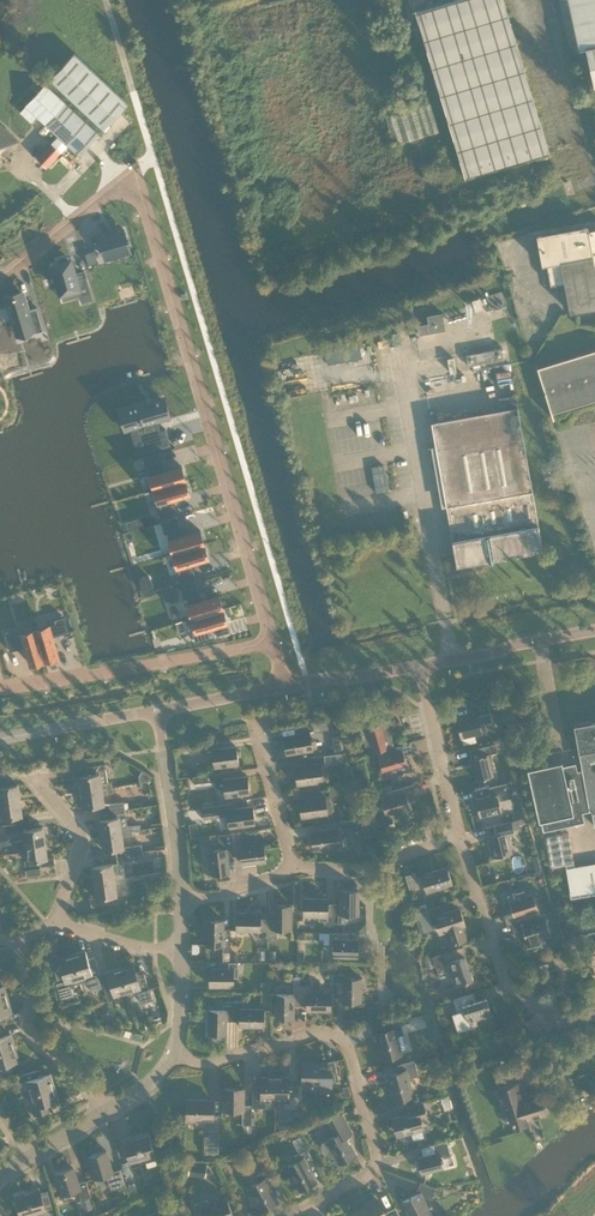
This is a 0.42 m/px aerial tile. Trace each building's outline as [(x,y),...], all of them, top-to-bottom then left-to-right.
[(465,178),(549,153),(503,0),(454,0),(415,12),(465,178)] [(579,50),(585,49),(593,85),(594,85),(594,0),(568,0),(579,50)] [(16,27),(15,27),(15,28),(16,28),(15,36),(14,36),(14,37),(15,37),(32,39),(32,38),(33,30),(33,29),(16,27)] [(74,52),(50,78),(104,128),(128,102),(74,52)] [(44,82),(24,104),(45,123),(79,155),(99,133),(65,102),(44,82)] [(439,132),(431,103),(386,117),(395,145),(439,132)] [(18,141),(0,123),(0,160),(18,141)] [(51,143),(37,158),(47,166),(61,152),(51,143)] [(565,285),(570,313),(594,309),(594,229),(588,230),(587,225),(536,234),(541,265),(546,264),(550,285),(565,283),(565,285)] [(125,232),(98,240),(104,259),(119,255),(120,260),(132,256),(125,232)] [(95,254),(86,257),(89,269),(99,266),(95,254)] [(59,263),(53,265),(61,293),(78,288),(82,302),(93,299),(86,275),(76,278),(71,260),(69,260),(68,256),(58,259),(59,263)] [(501,291),(487,296),(490,303),(504,298),(501,291)] [(23,295),(7,300),(17,333),(32,329),(34,335),(44,332),(37,309),(28,312),(23,295)] [(483,309),(479,298),(472,300),(476,312),(483,309)] [(418,335),(445,330),(443,313),(427,316),(428,323),(417,325),(418,335)] [(467,355),(469,366),(473,365),(474,368),(480,367),(480,363),(504,359),(502,349),(467,355)] [(19,355),(12,357),(10,350),(1,353),(5,368),(21,363),(19,355)] [(538,368),(554,419),(555,419),(553,414),(594,401),(594,351),(538,368)] [(155,431),(152,422),(167,418),(162,398),(152,401),(152,400),(146,402),(146,403),(127,408),(136,438),(145,436),(150,451),(170,445),(166,428),(155,431)] [(433,422),(458,566),(544,551),(519,407),(433,422)] [(160,455),(144,460),(146,469),(149,468),(155,489),(186,479),(182,466),(164,471),(162,464),(160,455)] [(372,466),(377,492),(387,490),(383,464),(372,466)] [(186,479),(155,489),(161,509),(158,510),(161,519),(177,514),(174,505),(172,499),(190,493),(186,479)] [(179,519),(163,524),(165,533),(168,532),(174,553),(205,544),(201,530),(183,535),(181,529),(179,519)] [(205,544),(174,553),(180,573),(177,574),(180,583),(196,578),(193,569),(191,563),(209,558),(205,544)] [(197,584),(181,589),(184,598),(187,597),(192,617),(223,608),(219,595),(201,600),(199,593),(200,593),(197,584)] [(223,608),(192,617),(196,631),(193,632),(195,641),(210,637),(208,628),(227,622),(223,608)] [(56,623),(36,629),(45,660),(58,656),(53,638),(60,636),(69,634),(64,618),(55,620),(56,623)] [(14,632),(5,635),(10,651),(19,648),(26,646),(31,664),(45,660),(36,629),(15,635),(14,632)] [(177,638),(161,642),(163,650),(179,645),(177,638)] [(479,715),(490,713),(488,704),(469,708),(472,717),(456,721),(461,738),(483,732),(479,715)] [(374,743),(376,751),(394,747),(390,731),(397,729),(395,718),(360,728),(362,734),(361,734),(361,737),(363,737),(365,746),(374,743)] [(590,721),(576,723),(576,724),(574,724),(582,770),(577,771),(575,763),(562,766),(562,761),(527,769),(539,822),(541,821),(543,831),(584,822),(582,812),(591,810),(594,826),(594,825),(594,721),(590,721)] [(312,724),(314,732),(327,729),(326,722),(312,724)] [(312,749),(316,749),(315,741),(310,742),(309,732),(284,736),(287,754),(312,750),(312,749)] [(394,747),(376,751),(381,769),(389,767),(392,776),(401,773),(401,774),(405,773),(404,772),(410,770),(405,753),(413,751),(410,742),(394,747)] [(189,746),(190,754),(206,752),(205,744),(189,746)] [(495,744),(488,745),(469,750),(471,758),(470,758),(476,780),(494,776),(488,754),(497,752),(495,744)] [(212,750),(214,767),(238,764),(236,746),(212,750)] [(324,755),(325,763),(343,761),(341,753),(324,755)] [(515,757),(516,764),(528,762),(527,755),(515,757)] [(111,782),(108,782),(105,763),(86,766),(87,768),(71,770),(72,777),(79,776),(82,792),(112,787),(111,782)] [(295,767),(298,785),(328,781),(327,773),(322,773),(320,763),(295,767)] [(192,776),(193,783),(217,780),(216,773),(200,775),(192,776)] [(223,779),(225,796),(249,793),(247,776),(223,779)] [(498,794),(509,791),(507,783),(488,787),(490,795),(476,799),(480,817),(502,811),(498,794)] [(19,800),(17,784),(0,787),(0,802),(19,800)] [(408,795),(416,793),(413,784),(379,794),(384,811),(392,809),(395,818),(404,815),(404,817),(408,816),(408,814),(413,813),(408,795)] [(329,788),(330,796),(349,794),(347,786),(329,788)] [(113,793),(112,787),(82,792),(84,807),(103,804),(102,794),(113,793)] [(332,813),(331,805),(329,796),(300,800),(302,818),(328,814),(327,813),(332,813)] [(15,823),(29,821),(28,814),(21,815),(19,800),(0,802),(0,808),(2,818),(13,816),(15,823)] [(108,804),(109,811),(124,808),(123,802),(108,804)] [(230,827),(253,823),(250,803),(232,806),(231,802),(200,807),(201,818),(228,814),(230,827)] [(101,835),(132,830),(131,825),(128,825),(127,815),(125,815),(124,808),(109,811),(110,818),(99,819),(101,835)] [(527,817),(518,819),(520,827),(528,825),(527,817)] [(385,828),(394,825),(392,818),(383,821),(385,828)] [(340,821),(341,829),(355,827),(354,819),(340,821)] [(514,834),(513,830),(520,828),(520,827),(518,819),(488,827),(490,835),(489,835),(494,857),(512,853),(507,835),(514,834)] [(13,841),(14,847),(20,846),(44,842),(42,827),(30,829),(29,821),(15,823),(2,825),(3,832),(22,830),(24,839),(13,841)] [(348,845),(347,837),(338,839),(336,829),(311,832),(313,850),(339,847),(339,846),(348,845)] [(116,856),(131,854),(143,852),(142,844),(123,847),(121,838),(132,836),(132,830),(101,835),(103,850),(115,849),(116,856)] [(241,832),(231,833),(234,856),(241,855),(242,864),(265,861),(263,844),(242,847),(241,832)] [(552,867),(566,864),(574,863),(568,832),(546,836),(552,867)] [(234,856),(231,833),(218,835),(220,849),(209,850),(212,875),(229,873),(227,856),(234,856)] [(44,842),(20,846),(14,847),(8,847),(10,858),(21,856),(21,852),(26,851),(27,860),(24,861),(26,875),(41,873),(40,866),(54,864),(53,857),(46,858),(44,842)] [(364,855),(373,852),(371,845),(362,848),(364,855)] [(92,866),(94,882),(124,878),(122,861),(144,858),(143,852),(131,854),(116,856),(117,863),(92,866)] [(574,863),(566,864),(570,890),(569,890),(570,897),(594,893),(594,863),(575,867),(574,863)] [(425,882),(428,892),(451,885),(446,867),(423,875),(423,876),(417,877),(415,872),(406,875),(410,889),(420,885),(419,884),(425,882)] [(126,893),(124,878),(94,882),(96,897),(89,898),(90,905),(109,903),(108,896),(126,893)] [(341,904),(334,904),(334,923),(341,924),(341,923),(341,915),(358,915),(358,891),(341,891),(341,904)] [(510,924),(510,923),(540,914),(535,896),(526,899),(524,891),(515,894),(514,893),(511,894),(512,895),(506,896),(511,914),(503,916),(506,925),(510,924)] [(324,923),(334,923),(334,904),(327,904),(327,899),(303,898),(303,916),(319,916),(319,920),(324,920),(324,923)] [(277,929),(290,929),(291,905),(274,905),(274,918),(267,918),(267,938),(277,938),(277,929)] [(441,933),(447,931),(451,945),(468,940),(458,908),(444,913),(442,905),(415,913),(421,932),(434,928),(433,924),(438,923),(441,933)] [(257,938),(267,938),(267,918),(260,918),(260,914),(236,913),(236,930),(257,931),(257,938)] [(510,923),(510,924),(513,933),(521,930),(527,947),(532,945),(533,946),(536,945),(535,944),(545,941),(542,933),(550,930),(545,913),(540,914),(510,923)] [(223,961),(229,961),(230,953),(230,929),(223,929),(223,920),(207,920),(206,944),(223,945),(223,961)] [(333,956),(357,957),(357,940),(349,940),(349,933),(329,933),(329,947),(333,947),(333,956)] [(436,967),(449,963),(456,984),(473,979),(470,969),(468,969),(464,957),(466,956),(463,947),(433,956),(436,967)] [(581,951),(583,958),(591,955),(594,967),(594,947),(581,951)] [(97,975),(99,975),(95,959),(88,961),(85,951),(72,955),(80,983),(88,980),(91,989),(100,987),(97,975)] [(80,983),(72,955),(59,959),(62,969),(55,971),(59,987),(58,987),(61,998),(73,995),(70,985),(80,983)] [(538,960),(540,969),(548,966),(546,958),(538,960)] [(238,977),(238,962),(219,962),(218,968),(209,968),(209,986),(233,986),(233,977),(238,977)] [(133,964),(120,968),(127,992),(137,989),(141,1003),(153,999),(150,987),(148,988),(143,973),(136,975),(133,964)] [(114,995),(127,992),(120,968),(107,972),(110,983),(102,985),(107,1000),(115,998),(114,995)] [(343,1002),(360,1002),(360,979),(344,978),(344,974),(337,974),(336,993),(343,994),(343,1002)] [(293,1005),(299,1005),(299,986),(293,986),(292,994),(276,994),(276,1018),(293,1018),(293,1005)] [(310,986),(299,986),(299,1005),(306,1005),(306,1010),(330,1010),(330,994),(310,994),(310,986)] [(457,1011),(453,1013),(457,1029),(470,1025),(469,1022),(476,1020),(492,1015),(487,997),(476,1001),(473,993),(453,999),(457,1011)] [(7,997),(0,1000),(0,1022),(3,1022),(1,1015),(11,1011),(7,997)] [(233,1021),(233,1002),(223,1002),(223,1010),(209,1010),(208,1034),(225,1034),(226,1021),(233,1021)] [(243,1002),(233,1002),(233,1021),(239,1021),(239,1026),(263,1026),(264,1010),(243,1009),(243,1002)] [(106,1021),(112,1019),(110,1012),(103,1013),(106,1021)] [(153,1019),(155,1026),(156,1025),(158,1022),(161,1021),(160,1017),(153,1019)] [(396,1036),(404,1033),(401,1024),(400,1019),(385,1023),(387,1030),(377,1033),(384,1056),(400,1051),(396,1036)] [(14,1046),(11,1034),(0,1037),(0,1050),(14,1046)] [(0,1050),(0,1073),(10,1071),(8,1064),(18,1061),(14,1046),(0,1050)] [(332,1082),(339,1080),(334,1060),(325,1062),(325,1063),(303,1063),(302,1084),(321,1085),(321,1087),(332,1087),(332,1082)] [(407,1077),(418,1074),(414,1060),(397,1065),(399,1072),(388,1075),(395,1098),(412,1093),(407,1077)] [(27,1081),(30,1093),(53,1086),(49,1074),(39,1077),(37,1070),(21,1074),(24,1082),(27,1081)] [(266,1100),(275,1100),(275,1075),(267,1075),(267,1077),(261,1077),(261,1092),(252,1092),(252,1105),(252,1107),(266,1107),(266,1100)] [(275,1075),(275,1100),(283,1101),(283,1107),(297,1108),(297,1093),(289,1093),(289,1077),(282,1077),(282,1075),(275,1075)] [(529,1119),(547,1114),(541,1094),(527,1099),(522,1081),(498,1089),(505,1111),(510,1109),(516,1127),(530,1122),(529,1119)] [(53,1086),(30,1093),(34,1106),(31,1107),(33,1115),(48,1110),(46,1103),(57,1100),(53,1086)] [(252,1105),(243,1105),(243,1088),(225,1088),(225,1111),(242,1111),(242,1124),(243,1124),(251,1124),(251,1107),(252,1107),(252,1105)] [(204,1153),(218,1154),(219,1116),(211,1116),(211,1100),(188,1100),(187,1120),(209,1120),(208,1137),(204,1137),(204,1153)] [(422,1118),(426,1116),(422,1102),(408,1106),(410,1113),(394,1118),(399,1134),(411,1131),(414,1139),(424,1137),(422,1130),(425,1129),(422,1118)] [(352,1132),(347,1121),(342,1113),(329,1120),(337,1135),(322,1143),(321,1145),(325,1152),(327,1153),(333,1150),(339,1160),(354,1152),(346,1135),(352,1132)] [(251,1133),(251,1124),(243,1124),(243,1133),(251,1133)] [(125,1142),(131,1161),(154,1155),(148,1136),(125,1142)] [(423,1156),(417,1157),(422,1173),(443,1167),(440,1158),(446,1156),(451,1155),(446,1140),(433,1144),(435,1152),(423,1156)] [(288,1166),(299,1188),(315,1180),(307,1165),(313,1161),(307,1148),(294,1155),(297,1162),(288,1166)] [(106,1175),(111,1189),(125,1184),(120,1169),(113,1171),(106,1151),(88,1156),(95,1178),(106,1175)] [(268,1167),(262,1157),(258,1159),(263,1169),(268,1167)] [(205,1176),(207,1165),(189,1162),(188,1174),(205,1176)] [(79,1189),(82,1197),(90,1195),(85,1180),(78,1183),(73,1167),(55,1172),(62,1194),(79,1189)] [(261,1208),(277,1200),(269,1185),(275,1182),(268,1169),(255,1175),(259,1182),(250,1187),(261,1208)] [(435,1188),(419,1181),(416,1191),(416,1193),(402,1200),(410,1215),(433,1215),(425,1201),(431,1198),(435,1188)] [(131,1193),(137,1191),(134,1183),(128,1185),(131,1193)] [(16,1198),(22,1215),(23,1215),(52,1208),(47,1191),(40,1193),(39,1191),(16,1198)] [(90,1198),(81,1201),(84,1210),(93,1207),(90,1198)] [(206,1215),(231,1215),(225,1200),(210,1206),(207,1199),(193,1205),(198,1215),(205,1215),(206,1215)] [(357,1215),(400,1215),(395,1206),(384,1211),(378,1200),(355,1212),(357,1215)]
